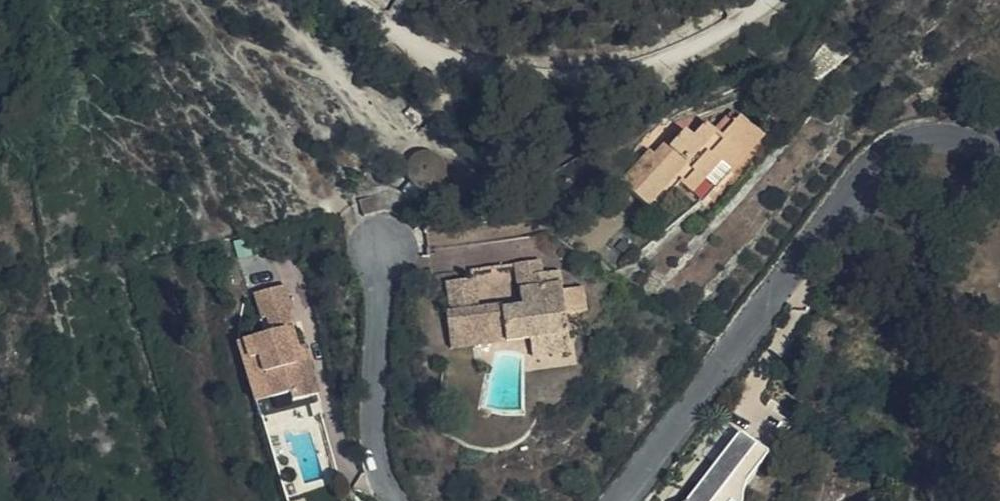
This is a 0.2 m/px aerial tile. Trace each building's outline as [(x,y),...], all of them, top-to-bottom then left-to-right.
[(744,119),(737,125),(725,140),(717,133),(709,125),(695,140),(688,133),(682,139),(665,124),(643,149),(650,156),(625,186),(649,208),(654,202),(676,179),(683,186),(707,206),(766,139),(744,119)] [(725,140),(737,125),(731,119),(717,133),(725,140)] [(446,176),(445,171),(444,165),(440,160),(435,155),(430,154),(424,153),(417,155),(411,159),(407,164),(405,172),(406,179),(409,185),(403,193),(411,200),(417,192),(428,193),(433,192),(438,189),(442,185),(444,180),(446,176)] [(663,210),(683,186),(676,179),(654,202),(663,210)] [(453,348),(530,340),(553,337),(555,356),(572,354),(570,340),(567,317),(587,314),(584,292),(563,293),(561,274),(543,275),(541,263),(518,265),(524,309),(505,311),(503,307),(478,310),(474,283),(450,285),(454,314),(448,316),(453,348)] [(317,406),(302,364),(295,367),(289,351),(276,318),(283,315),(274,292),(246,303),(255,326),(259,325),(265,340),(236,351),(249,384),(259,381),(267,404),(271,403),(285,398),(292,415),(317,406)] [(553,337),(530,340),(533,358),(555,356),(553,337)] [(295,367),(302,364),(296,350),(289,351),(295,367)] [(261,427),(292,415),(285,398),(271,403),(267,404),(259,381),(249,384),(236,351),(231,353),(231,356),(260,427),(261,427)] [(756,474),(775,448),(748,429),(730,454),(756,474)] [(756,474),(730,454),(728,458),(700,493),(695,495),(688,497),(685,500),(736,500),(756,474)]
